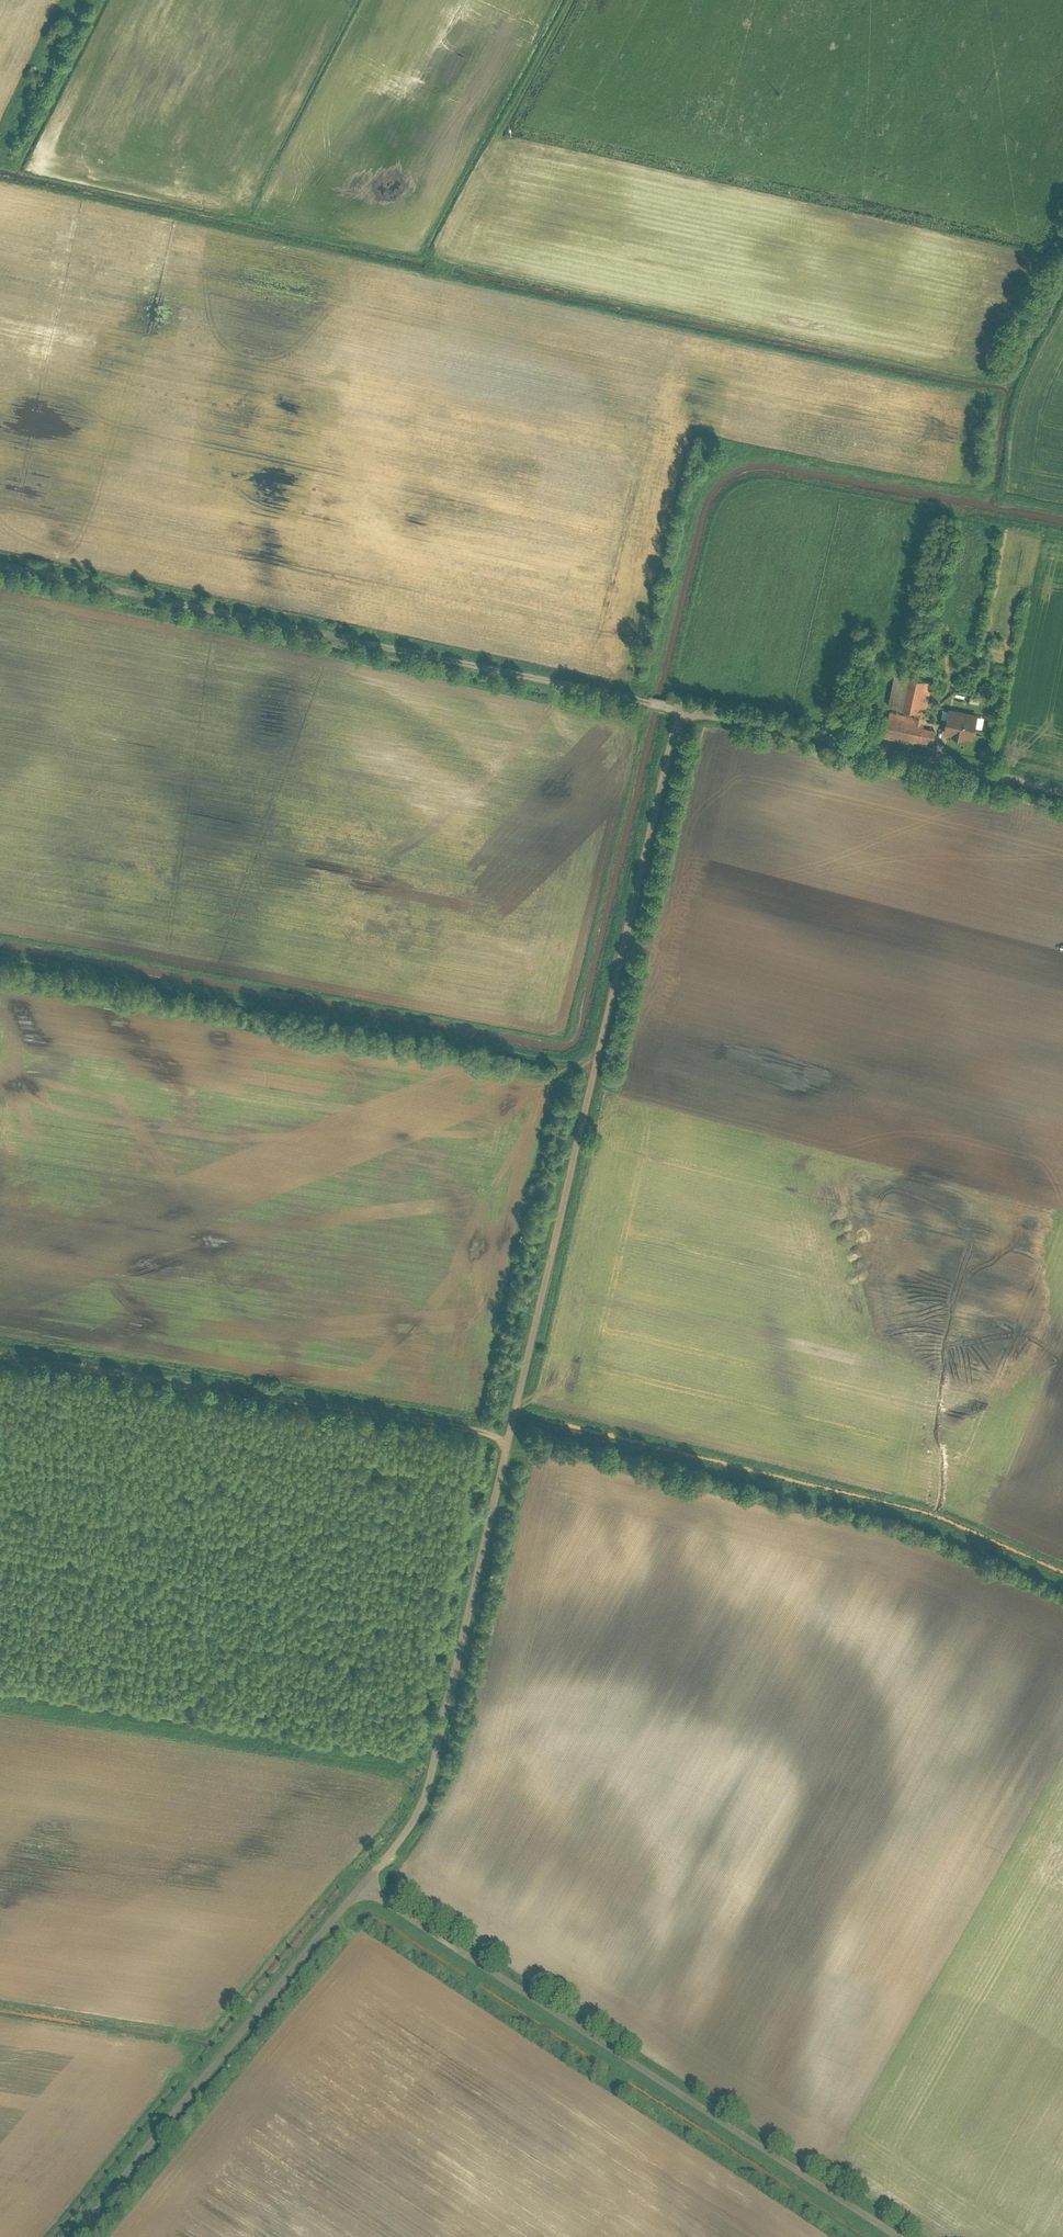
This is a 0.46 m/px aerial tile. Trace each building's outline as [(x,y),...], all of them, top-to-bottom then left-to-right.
[(933,682),(894,674),(887,707),(890,707),(883,738),(913,744),(914,741),(933,745),(936,730),(923,727),(933,682)] [(979,714),(949,708),(943,735),(973,741),(979,714)]
